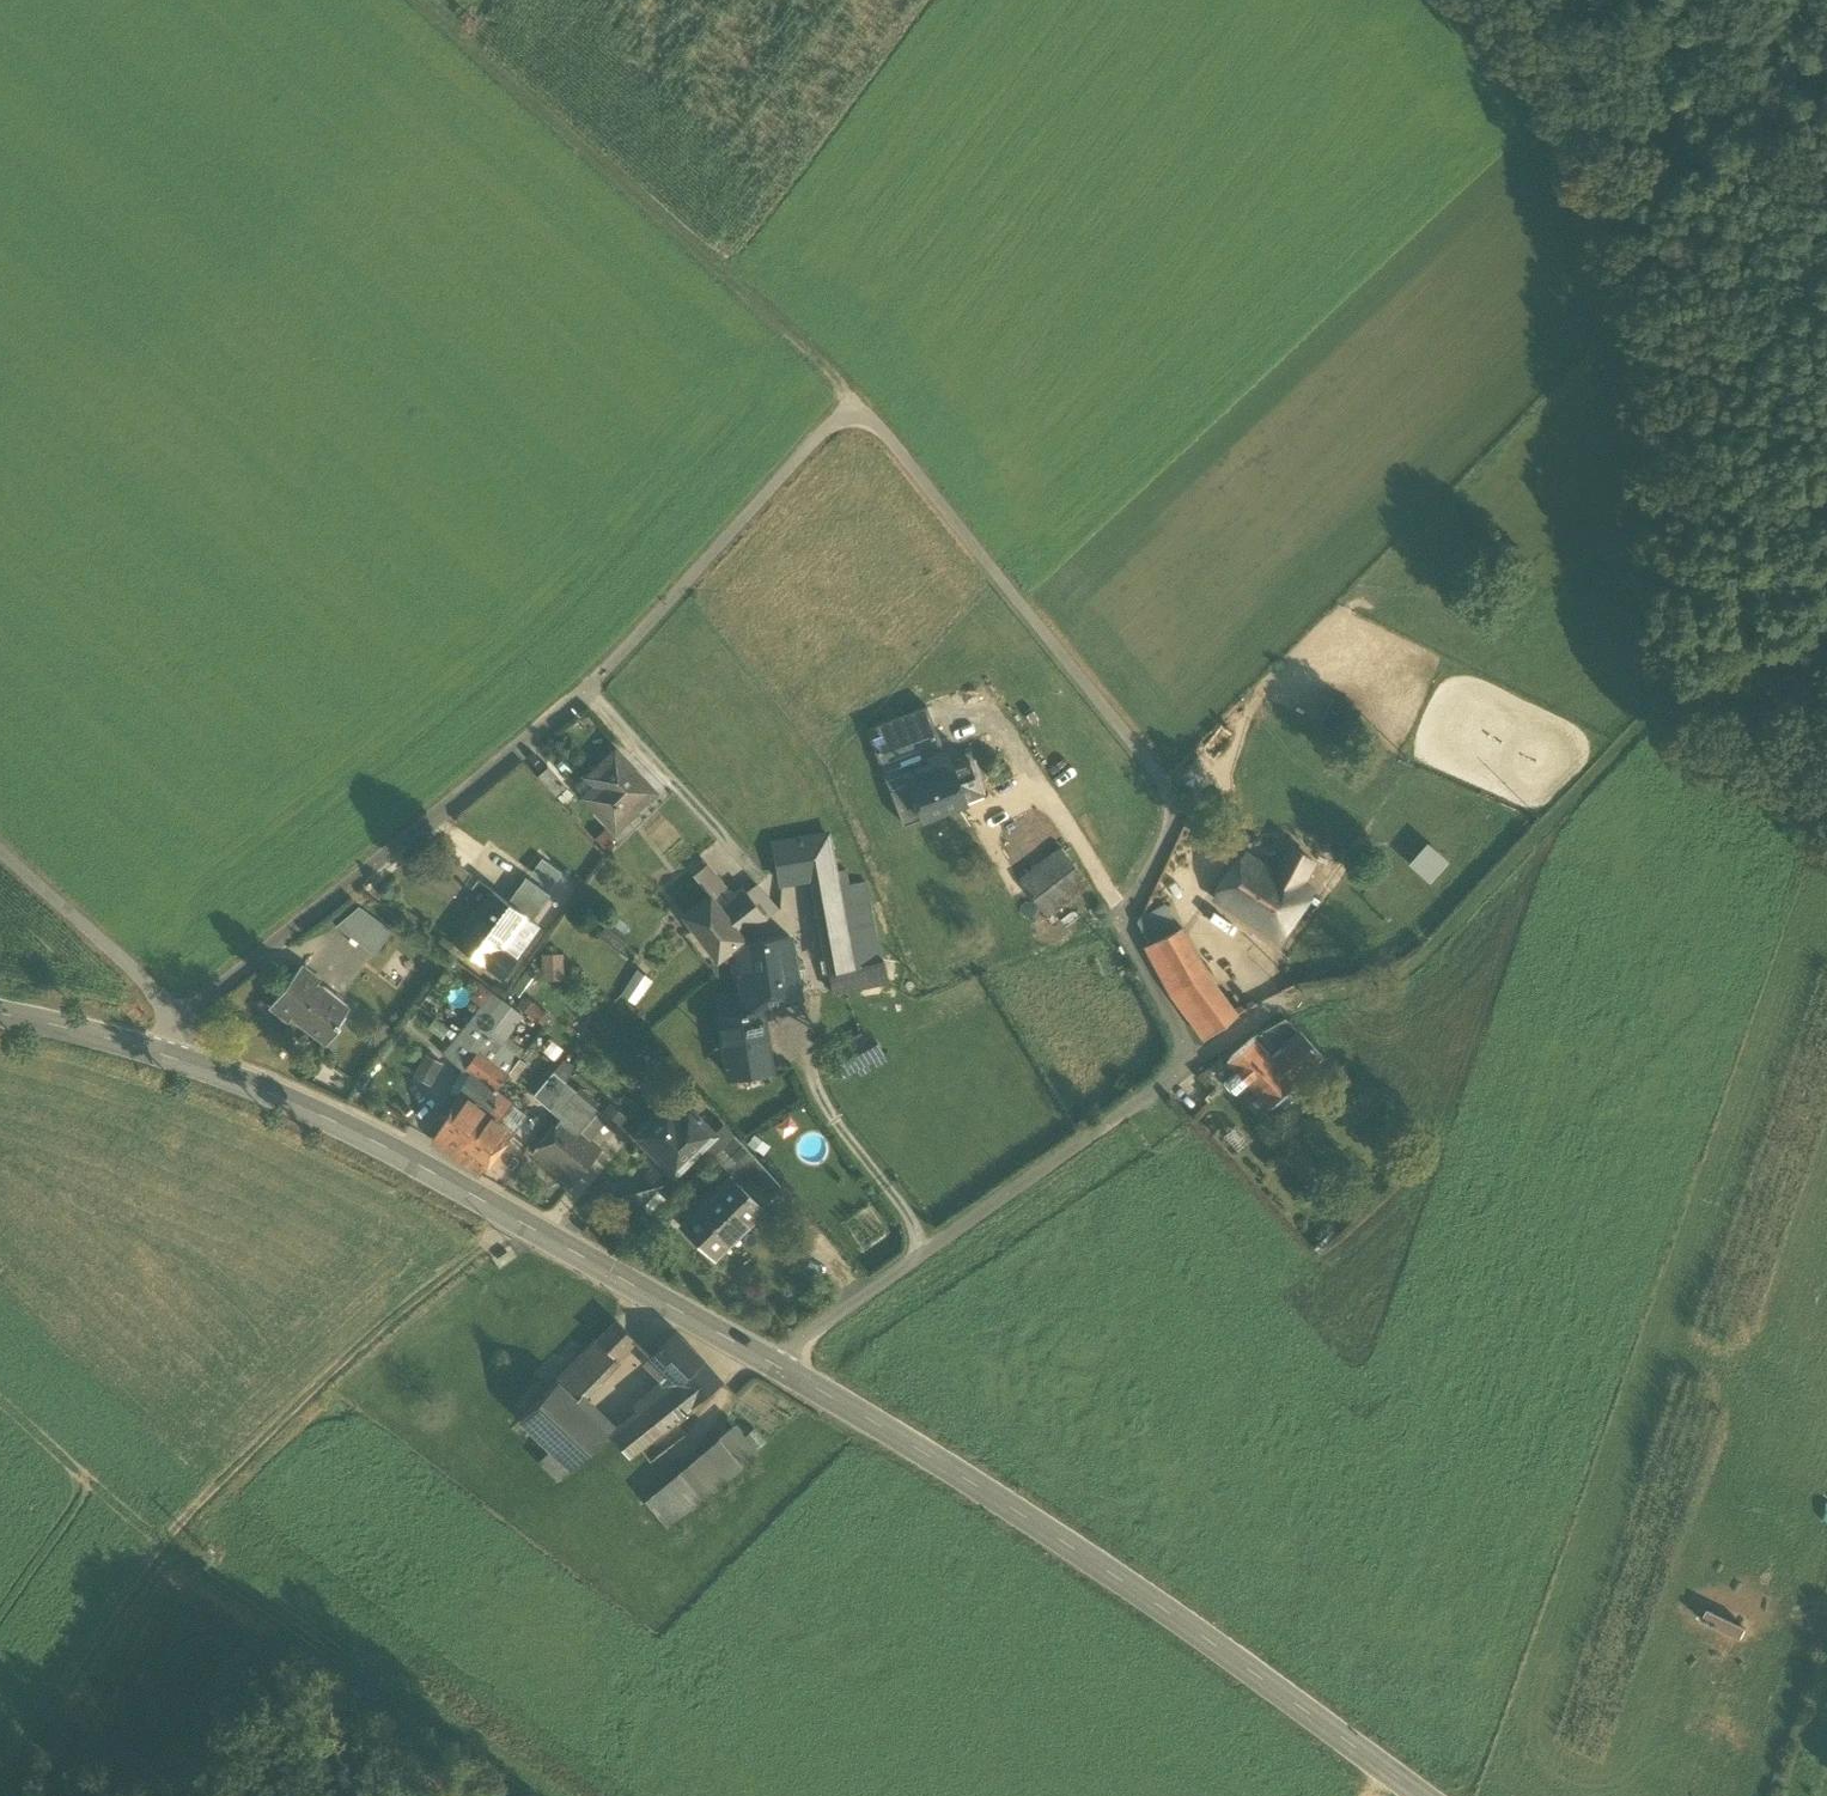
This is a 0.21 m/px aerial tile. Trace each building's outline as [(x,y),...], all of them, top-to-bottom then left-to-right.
[(926,706),(886,721),(893,739),(933,724),(926,706)] [(933,724),(893,739),(886,721),(867,729),(891,790),(911,783),(950,767),(933,724)] [(653,791),(615,751),(596,769),(605,777),(585,797),(615,828),(653,791)] [(969,760),(958,764),(963,777),(974,774),(969,760)] [(950,767),(911,783),(923,816),(963,800),(961,795),(956,780),(963,777),(958,764),(950,767)] [(566,787),(547,766),(537,775),(556,796),(566,787)] [(963,777),(956,780),(961,795),(979,788),(974,774),(963,777)] [(911,783),(891,790),(903,823),(923,816),(911,783)] [(827,833),(774,843),(781,882),(811,877),(811,875),(834,871),(827,833)] [(1423,841),(1404,863),(1427,882),(1445,860),(1423,841)] [(1062,849),(1019,882),(1033,900),(1075,867),(1062,849)] [(1293,850),(1277,877),(1245,918),(1279,940),(1313,891),(1300,883),(1312,862),(1293,850)] [(1277,877),(1246,856),(1216,899),(1245,918),(1277,877)] [(558,872),(541,860),(532,872),(549,884),(558,872)] [(726,889),(707,865),(693,875),(710,896),(712,899),(726,889)] [(1075,867),(1033,900),(1046,916),(1087,884),(1075,867)] [(848,884),(845,869),(834,871),(811,875),(811,877),(822,937),(870,927),(862,882),(848,884)] [(549,894),(525,877),(507,901),(522,912),(521,914),(531,920),(549,894)] [(778,908),(757,884),(747,892),(766,918),(778,908)] [(747,892),(736,901),(726,889),(712,899),(742,938),(766,918),(747,892)] [(493,891),(455,943),(502,977),(515,959),(498,946),(521,914),(522,912),(507,901),(493,891)] [(712,899),(710,896),(685,916),(717,959),(743,939),(742,938),(712,899)] [(379,923),(357,902),(349,910),(371,932),(379,923)] [(870,927),(822,937),(828,970),(882,961),(874,926),(870,927)] [(1201,975),(1177,930),(1145,948),(1171,997),(1204,1041),(1234,1019),(1201,975)] [(789,936),(742,943),(735,949),(743,996),(746,1014),(762,1012),(762,1013),(768,1013),(767,1003),(800,998),(796,976),(789,936)] [(540,976),(563,977),(563,951),(541,951),(540,976)] [(882,961),(828,970),(833,994),(887,981),(882,961)] [(302,966),(271,1007),(289,1021),(294,1013),(308,1023),(306,1026),(326,1042),(340,1024),(337,1022),(346,1010),(314,986),(319,980),(302,966)] [(633,1002),(650,978),(635,968),(618,992),(633,1002)] [(743,996),(716,1001),(719,1019),(746,1014),(743,996)] [(719,1019),(718,1019),(729,1078),(772,1071),(762,1013),(762,1012),(746,1014),(719,1019)] [(477,1025),(450,1061),(463,1071),(478,1051),(489,1035),(477,1025)] [(519,1059),(489,1035),(478,1051),(508,1073),(519,1059)] [(1304,1037),(1275,1063),(1283,1071),(1293,1082),(1322,1056),(1304,1037)] [(864,1039),(835,1056),(846,1073),(875,1056),(864,1039)] [(1253,1039),(1227,1062),(1237,1073),(1246,1083),(1257,1095),(1283,1071),(1275,1063),(1253,1039)] [(508,1073),(478,1051),(463,1071),(468,1075),(469,1074),(495,1093),(496,1092),(509,1074),(508,1073)] [(428,1083),(440,1061),(423,1053),(412,1075),(428,1083)] [(1283,1071),(1257,1095),(1270,1108),(1296,1085),(1293,1082),(1283,1071)] [(565,1083),(553,1072),(533,1096),(550,1111),(551,1110),(558,1098),(565,1083)] [(1237,1073),(1223,1085),(1233,1096),(1246,1083),(1237,1073)] [(495,1093),(469,1074),(468,1075),(458,1094),(485,1115),(492,1106),(493,1106),(495,1093)] [(565,1083),(558,1098),(551,1110),(562,1120),(563,1119),(578,1132),(586,1122),(565,1104),(575,1092),(565,1083)] [(508,1102),(496,1092),(495,1093),(493,1106),(501,1111),(508,1102)] [(597,1110),(575,1092),(565,1104),(586,1122),(597,1110)] [(485,1115),(458,1094),(432,1140),(453,1157),(486,1115),(485,1115)] [(688,1125),(668,1105),(636,1137),(674,1176),(689,1161),(715,1136),(713,1134),(696,1117),(688,1125)] [(493,1106),(492,1106),(485,1115),(486,1115),(497,1124),(498,1123),(505,1115),(501,1111),(493,1106)] [(497,1124),(486,1115),(453,1157),(478,1177),(512,1134),(498,1123),(497,1124)] [(562,1120),(533,1154),(570,1188),(601,1151),(578,1132),(563,1119),(562,1120)] [(723,1125),(713,1134),(715,1136),(689,1161),(698,1171),(713,1157),(733,1137),(723,1125)] [(781,1188),(733,1137),(713,1157),(732,1178),(731,1178),(761,1207),(781,1188)] [(731,1178),(682,1226),(713,1256),(762,1208),(761,1207),(731,1178)] [(616,1322),(597,1342),(616,1361),(635,1342),(616,1322)] [(705,1362),(674,1332),(649,1358),(679,1388),(690,1379),(705,1397),(722,1383),(704,1363),(705,1362)] [(597,1342),(557,1383),(578,1404),(618,1363),(616,1361),(597,1342)] [(705,1397),(690,1379),(679,1388),(675,1391),(689,1409),(705,1397)] [(578,1404),(557,1383),(521,1420),(571,1469),(608,1432),(578,1404)] [(663,1400),(647,1413),(661,1431),(689,1409),(675,1391),(668,1397),(663,1400)] [(647,1413),(644,1410),(611,1436),(628,1457),(661,1431),(647,1413)] [(756,1453),(734,1427),(719,1440),(741,1466),(756,1453)] [(719,1440),(644,1501),(665,1528),(741,1466),(719,1440)]
